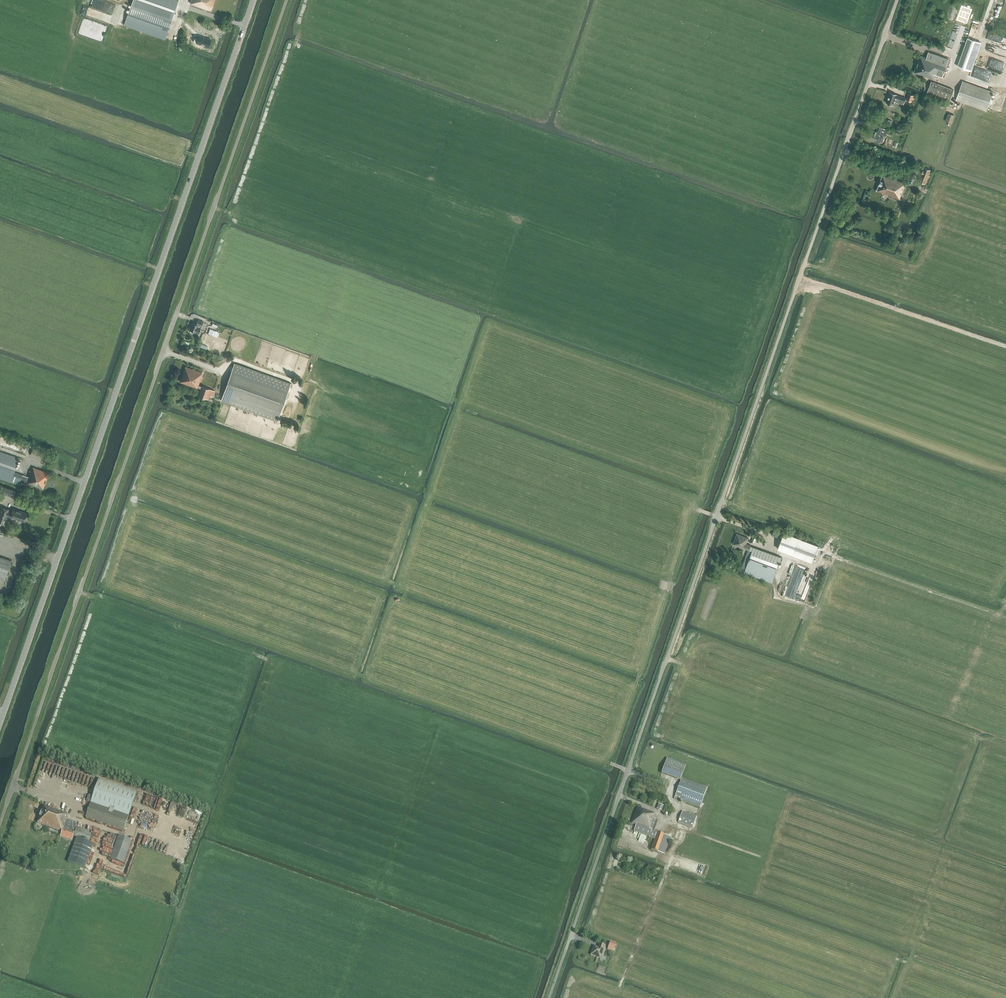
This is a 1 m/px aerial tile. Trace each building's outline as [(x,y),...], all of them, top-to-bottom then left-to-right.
[(124,24),(165,39),(179,1),(176,0),(133,0),(124,24)] [(211,10),(215,0),(192,0),(191,3),(211,10)] [(966,39),(966,38),(966,36),(966,35),(966,33),(965,32),(965,31),(964,30),(963,29),(962,29),(961,28),(960,28),(959,28),(958,28),(957,28),(955,28),(954,29),(953,29),(952,30),(951,31),(950,32),(949,34),(949,35),(949,37),(949,39),(950,40),(950,42),(951,43),(953,44),(954,45),(955,45),(956,45),(958,45),(959,45),(960,45),(961,45),(963,44),(963,43),(964,43),(965,42),(966,40),(966,39)] [(209,46),(212,39),(200,35),(199,38),(195,37),(194,41),(209,46)] [(957,66),(971,71),(981,42),(967,37),(957,66)] [(998,51),(1000,44),(993,41),(990,48),(998,51)] [(914,73),(934,80),(934,79),(936,75),(942,77),(948,59),(928,52),(926,58),(920,56),(914,73)] [(956,100),(986,111),(993,92),(963,81),(956,100)] [(931,82),(927,93),(950,101),(954,90),(931,82)] [(903,105),(906,98),(890,92),(886,103),(893,105),(897,106),(898,103),(903,105)] [(906,100),(912,102),(913,100),(914,100),(915,96),(914,96),(914,95),(908,94),(906,100)] [(945,120),(952,123),(955,115),(948,112),(945,120)] [(874,142),(878,143),(879,141),(882,142),(883,141),(884,139),(883,138),(880,137),(881,137),(881,135),(885,137),(888,129),(878,126),(877,131),(874,130),(873,134),(872,133),(870,138),(875,140),(874,142)] [(919,181),(925,184),(931,170),(924,168),(919,181)] [(876,191),(900,199),(904,187),(905,183),(882,175),(876,191)] [(190,330),(199,333),(204,322),(198,320),(196,324),(193,323),(190,330)] [(221,400),(278,421),(291,383),(234,363),(221,400)] [(201,376),(202,373),(185,367),(180,382),(197,388),(198,385),(201,377),(201,376)] [(198,396),(209,399),(210,395),(213,396),(215,391),(202,386),(201,389),(198,396)] [(30,455),(47,461),(49,454),(33,448),(30,455)] [(15,472),(19,458),(0,452),(0,478),(19,485),(23,475),(15,472)] [(23,481),(43,489),(49,473),(33,467),(30,475),(26,474),(23,481)] [(0,492),(13,496),(15,490),(2,486),(0,492)] [(5,524),(8,516),(25,522),(28,513),(13,508),(12,510),(10,509),(2,506),(0,512),(0,522),(5,524)] [(777,549),(792,554),(812,561),(819,542),(784,532),(777,549)] [(750,556),(744,572),(772,582),(781,557),(751,546),(751,545),(746,543),(748,538),(737,534),(733,545),(749,550),(747,555),(750,556)] [(3,585),(11,561),(0,557),(0,583),(3,585)] [(661,773),(680,780),(685,764),(667,758),(661,773)] [(680,800),(700,807),(707,787),(682,778),(674,799),(680,801),(680,800)] [(86,817),(124,830),(137,792),(99,779),(86,817)] [(71,810),(73,804),(52,798),(50,804),(71,810)] [(67,814),(68,814),(48,807),(44,806),(38,823),(62,831),(61,834),(73,838),(74,836),(90,841),(93,832),(77,826),(75,832),(69,830),(70,827),(67,826),(64,825),(66,820),(68,814),(67,814)] [(649,836),(649,837),(651,838),(651,840),(653,841),(651,849),(664,854),(670,837),(657,832),(654,831),(658,820),(653,818),(655,813),(638,807),(632,823),(636,825),(634,831),(649,836)] [(678,822),(692,827),(697,816),(682,811),(678,822)] [(192,817),(187,837),(192,838),(193,834),(195,827),(199,828),(201,819),(198,818),(198,819),(192,817)] [(111,859),(124,864),(132,840),(119,836),(111,859)] [(68,862),(85,868),(94,844),(76,838),(68,862)] [(100,854),(97,865),(101,866),(105,855),(100,854)] [(591,955),(601,958),(606,945),(599,943),(598,947),(594,946),(591,955)] [(606,972),(608,964),(600,962),(598,970),(606,972)]
